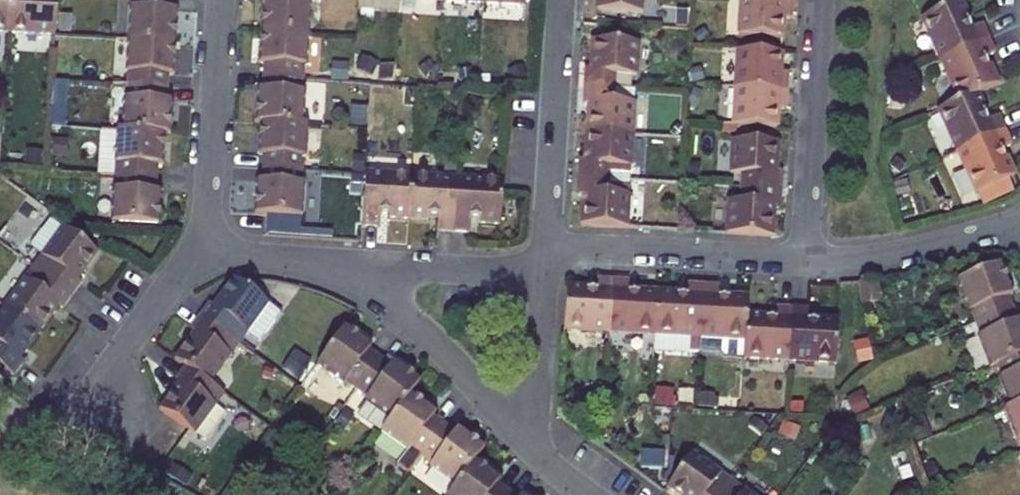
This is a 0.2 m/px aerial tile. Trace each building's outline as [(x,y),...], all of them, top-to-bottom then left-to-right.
[(13,33),(15,0),(0,0),(0,32),(13,33)] [(13,33),(59,35),(61,0),(15,0),(13,33)] [(134,8),(132,42),(180,44),(182,11),(177,11),(177,0),(138,0),(137,9),(134,8)] [(317,0),(271,0),(269,29),(316,32),(318,0),(317,0)] [(487,6),(529,8),(529,0),(487,0),(487,6)] [(603,6),(647,8),(648,0),(603,0),(603,6)] [(794,0),(744,0),(742,30),(784,33),(785,15),(793,15),(794,0)] [(927,13),(945,55),(994,33),(987,17),(975,22),(971,13),(973,12),(968,0),(955,0),(927,13)] [(315,62),(316,32),(269,29),(267,59),(272,60),(271,73),(312,76),(313,62),(315,62)] [(989,53),(1000,48),(994,33),(945,55),(964,97),(983,88),(1003,79),(995,61),(993,62),(989,53)] [(590,63),(589,81),(620,83),(621,69),(641,70),(644,37),(597,34),(595,63),(590,63)] [(129,77),(132,77),(132,89),(172,92),(173,78),(178,79),(180,44),(132,42),(129,77)] [(783,48),(741,45),(739,83),(789,86),(791,67),(782,66),(783,48)] [(313,90),(311,90),(312,76),(271,73),(270,87),(266,86),(264,119),(269,119),(311,122),(313,90)] [(640,84),(620,83),(589,81),(588,100),(593,100),(591,127),(638,129),(640,84)] [(789,86),(739,83),(737,121),(780,123),(780,104),(788,104),(789,86)] [(989,106),(991,106),(983,88),(964,97),(943,106),(962,148),(1012,126),(1005,109),(993,114),(989,106)] [(131,102),(129,102),(127,132),(169,135),(174,135),(176,105),(171,104),(172,92),(132,89),(131,102)] [(312,155),(314,155),(316,122),(311,122),(269,119),(267,152),(271,152),(271,165),(312,168),(312,155)] [(1012,126),(962,148),(980,189),(981,189),(1014,174),(1019,172),(1019,171),(1013,154),(1011,154),(1007,145),(1019,140),(1012,126)] [(636,162),(638,129),(591,127),(589,154),(584,154),(583,172),(615,174),(615,160),(636,162)] [(122,160),(121,172),(162,175),(162,162),(167,162),(169,135),(127,132),(105,131),(104,158),(122,160)] [(734,167),(754,169),(753,184),(784,186),(785,167),(780,167),(782,138),(736,135),(734,167)] [(104,158),(103,171),(121,172),(122,160),(104,158)] [(313,182),(311,182),(312,168),(271,165),(270,180),(265,179),(263,212),(274,213),(305,214),(311,215),(313,182)] [(395,210),(395,213),(412,214),(414,171),(375,169),(372,222),(387,223),(388,210),(395,210)] [(439,226),(456,227),(459,173),(414,171),(412,214),(430,215),(430,212),(440,213),(439,226)] [(166,189),(161,189),(162,175),(121,172),(120,186),(118,186),(116,218),(164,221),(166,189)] [(588,191),(585,220),(632,223),(634,190),(614,188),(615,174),(583,172),(582,191),(588,191)] [(506,177),(459,173),(456,227),(471,228),(471,215),(481,216),(481,218),(503,220),(506,177)] [(1014,174),(981,189),(984,197),(1017,182),(1014,174)] [(778,205),(782,205),(784,186),(753,184),(752,198),(733,196),(731,231),(776,234),(778,205)] [(33,240),(45,249),(33,265),(72,293),(82,279),(80,277),(101,247),(53,212),(33,240)] [(305,214),(274,213),(274,228),(304,229),(305,214)] [(973,301),(975,300),(981,313),(1017,298),(1012,285),(1017,283),(1004,252),(960,270),(973,301)] [(63,305),(72,293),(33,265),(5,303),(41,330),(61,303),(63,305)] [(570,276),(569,279),(566,319),(612,323),(616,271),(597,269),(596,281),(586,280),(586,278),(570,276)] [(635,272),(616,271),(612,323),(658,326),(661,283),(645,282),(645,285),(635,284),(635,272)] [(217,304),(213,301),(204,314),(242,343),(272,301),(238,276),(217,304)] [(681,287),(681,284),(661,283),(658,326),(703,329),(706,277),(690,276),(689,288),(681,287)] [(722,291),(723,278),(706,277),(703,329),(748,332),(750,306),(751,290),(732,288),(732,291),(722,291)] [(769,310),(769,307),(750,306),(748,332),(747,349),(792,352),(796,299),(781,298),(780,310),(769,310)] [(1017,298),(981,313),(986,325),(983,326),(995,355),(1001,353),(1019,345),(1019,304),(1017,298)] [(813,313),(814,300),(796,299),(792,352),(837,355),(840,312),(822,311),(822,314),(813,313)] [(21,357),(41,330),(5,303),(0,310),(0,363),(14,373),(23,359),(21,357)] [(213,383),(242,343),(204,314),(194,328),(198,331),(179,358),(188,365),(213,383)] [(351,383),(362,390),(386,358),(374,350),(377,346),(351,327),(323,365),(350,385),(351,383)] [(1001,353),(1006,364),(1003,365),(1017,397),(1019,396),(1019,345),(1001,353)] [(302,379),(313,359),(296,350),(285,370),(302,379)] [(416,394),(425,381),(399,362),(396,366),(386,358),(362,390),(372,398),(371,400),(375,403),(365,416),(388,432),(416,394)] [(227,393),(213,383),(188,365),(179,378),(183,381),(163,408),(208,441),(227,416),(215,408),(227,393)] [(414,451),(416,448),(427,457),(450,425),(439,417),(442,413),(416,394),(388,432),(414,451)] [(1017,397),(1009,400),(1019,427),(1019,396),(1017,397)] [(464,429),(460,433),(450,425),(427,457),(437,464),(436,467),(462,486),(480,460),(490,448),(464,429)] [(740,482),(699,452),(673,488),(682,494),(730,494),(740,482)] [(480,460),(462,486),(455,494),(511,494),(513,492),(503,484),(506,479),(480,460)] [(740,482),(730,494),(757,494),(740,482)]
